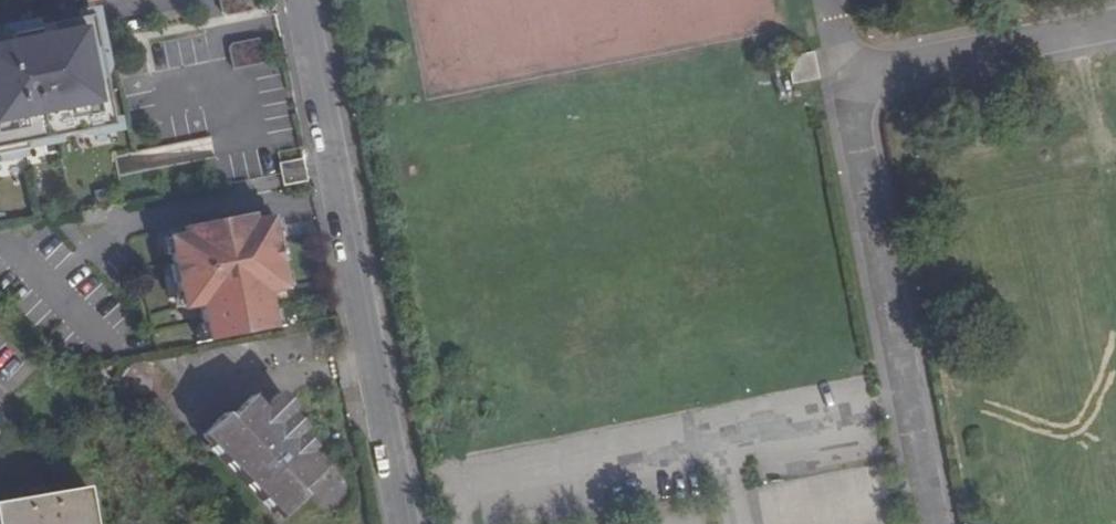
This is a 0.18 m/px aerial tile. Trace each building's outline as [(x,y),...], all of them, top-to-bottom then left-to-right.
[(250,9),(249,0),(219,0),(221,12),(250,9)] [(116,130),(95,21),(0,39),(0,152),(116,130)] [(261,37),(229,44),(233,67),(266,60),(261,37)] [(814,54),(788,58),(792,83),(818,78),(814,54)] [(289,190),(312,185),(307,160),(284,164),(289,190)] [(210,347),(273,335),(266,301),(286,298),(272,226),(271,223),(251,227),(249,219),(186,232),(188,239),(171,242),(187,317),(204,314),(210,347)] [(279,224),(272,226),(286,295),(293,294),(279,224)] [(305,502),(299,496),(323,473),(309,458),(313,454),(301,441),(306,436),(290,420),(295,415),(280,399),(265,413),(255,402),(231,425),(227,420),(206,441),(283,522),(305,502)] [(0,506),(0,523),(96,523),(91,492),(0,506)]
